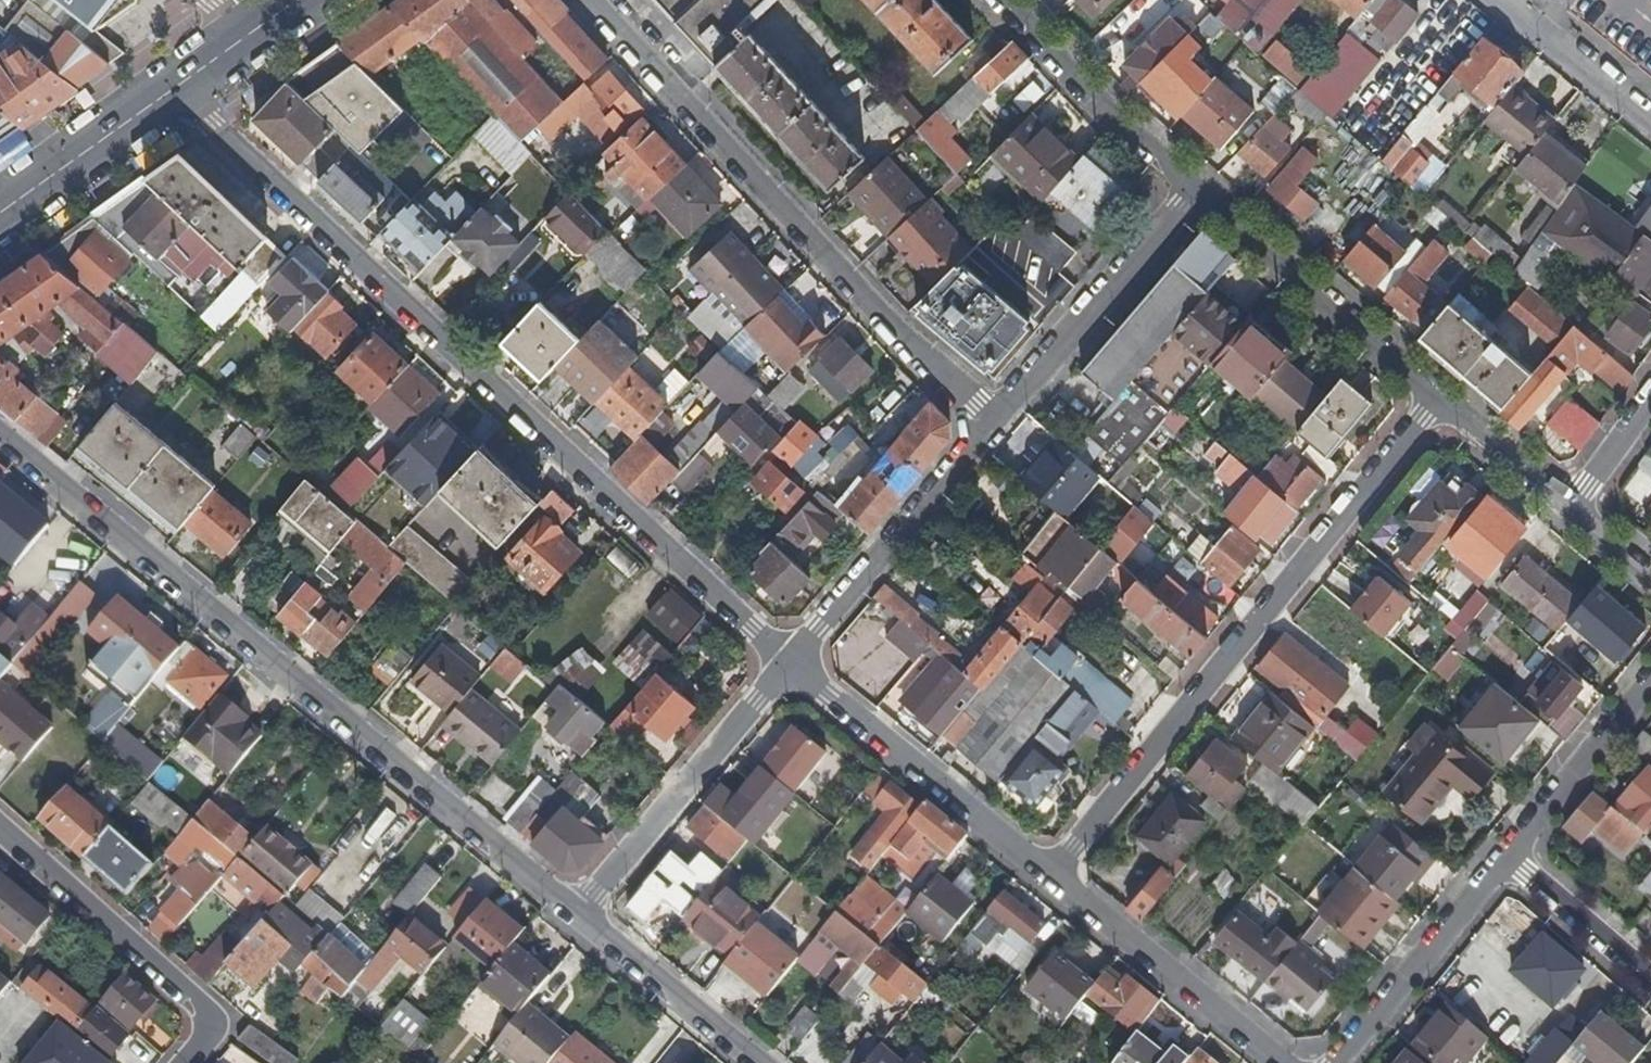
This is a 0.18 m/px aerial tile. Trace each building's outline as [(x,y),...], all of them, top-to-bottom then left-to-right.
[(4,28),(23,43),(76,85),(124,50),(94,27),(60,0),(26,0),(4,28)] [(94,27),(133,0),(60,0),(94,27)] [(387,6),(417,37),(492,114),(518,141),(546,115),(562,101),(520,55),(510,44),(470,0),(396,0),(387,6)] [(526,30),(506,8),(503,11),(493,0),(470,0),(510,44),(526,30)] [(586,79),(606,60),(573,25),(577,20),(558,0),(512,0),(586,79)] [(705,53),(762,0),(655,0),(705,53)] [(716,66),(750,35),(745,29),(776,0),(762,0),(705,53),(716,66)] [(935,72),(970,40),(933,0),(868,0),(935,72)] [(1080,4),(1093,18),(1112,0),(1085,0),(1080,4)] [(1174,23),(1187,35),(1200,22),(1209,13),(1198,0),(1174,23)] [(1241,11),(1252,20),(1238,37),(1242,40),(1256,53),(1270,36),(1300,0),(1250,0),(1241,11)] [(1355,18),(1360,12),(1370,0),(1334,0),(1355,18)] [(1398,0),(1370,0),(1360,12),(1378,27),(1367,40),(1378,49),(1389,36),(1407,50),(1427,24),(1398,0)] [(367,74),(417,37),(387,6),(337,43),(354,60),(367,74)] [(1131,25),(1120,13),(1097,34),(1108,46),(1131,25)] [(1214,36),(1224,25),(1215,18),(1209,13),(1200,22),(1214,36)] [(1187,35),(1174,23),(1171,20),(1135,55),(1125,65),(1135,74),(1121,88),(1127,94),(1141,80),(1173,48),(1187,35)] [(536,40),(526,30),(510,44),(520,55),(536,40)] [(751,34),(750,35),(716,66),(832,190),(865,159),(751,34)] [(1465,82),(1495,106),(1511,86),(1522,72),(1481,39),(1454,73),(1453,72),(1438,90),(1450,100),(1465,82)] [(1273,40),(1262,52),(1297,82),(1308,69),(1273,40)] [(1021,72),(1031,64),(1010,42),(990,61),(975,74),(915,129),(948,165),(955,173),(970,160),(950,139),(956,133),(947,123),(971,101),(974,104),(988,91),(989,92),(1017,67),(1021,72)] [(20,124),(76,85),(23,43),(16,48),(12,47),(0,55),(0,107),(20,124)] [(1192,101),(1207,83),(1173,48),(1141,80),(1175,116),(1192,101)] [(1122,62),(1125,65),(1135,55),(1132,52),(1122,62)] [(969,68),(975,74),(990,61),(984,54),(969,68)] [(351,144),(401,108),(367,74),(354,60),(302,97),(351,144)] [(590,91),(582,82),(562,101),(546,115),(555,124),(561,131),(578,114),(604,143),(641,109),(609,74),(590,91)] [(1258,101),(1274,114),(1288,98),(1298,88),(1283,75),(1261,101),(1259,99),(1258,101)] [(1253,110),(1212,76),(1207,83),(1192,101),(1182,112),(1222,146),(1253,110)] [(1032,82),(1011,102),(1022,114),(1043,94),(1032,82)] [(255,117),(319,180),(351,144),(302,97),(289,83),(255,117)] [(1528,98),(1511,86),(1495,106),(1484,118),(1507,137),(1526,153),(1543,133),(1552,122),(1526,101),(1528,98)] [(1288,98),(1317,122),(1325,112),(1298,88),(1288,98)] [(899,94),(889,106),(911,125),(921,113),(899,94)] [(20,124),(0,107),(0,139),(20,124)] [(471,136),(511,174),(530,154),(526,150),(518,141),(492,114),(471,136)] [(1292,130),(1274,114),(1237,151),(1265,174),(1289,147),(1281,141),(1292,130)] [(555,124),(546,115),(518,141),(526,150),(555,124)] [(990,153),(991,154),(1028,117),(1026,116),(990,153)] [(606,174),(612,181),(621,172),(647,200),(685,165),(640,117),(603,152),(615,165),(606,174)] [(1077,161),(1028,117),(991,154),(1043,200),(1052,190),(1077,161)] [(1585,166),(1543,133),(1526,153),(1515,167),(1550,195),(1510,250),(1482,226),(1480,229),(1471,221),(1463,230),(1472,238),(1491,253),(1512,271),(1533,241),(1540,231),(1574,182),(1585,166)] [(1414,144),(1402,134),(1381,160),(1409,183),(1409,184),(1428,163),(1411,147),(1414,144)] [(356,173),(368,161),(351,144),(319,180),(318,181),(361,223),(384,199),(356,173)] [(1081,156),(1125,194),(1134,183),(1091,145),(1081,156)] [(1302,146),(1268,187),(1304,217),(1317,200),(1296,182),(1318,158),(1302,146)] [(266,236),(178,155),(145,179),(209,239),(258,285),(283,257),(264,239),(266,236)] [(1125,194),(1081,156),(1077,161),(1052,190),(1095,228),(1125,194)] [(925,201),(884,158),(869,172),(861,179),(847,193),(860,207),(864,202),(892,231),(925,201)] [(560,160),(548,172),(564,188),(575,177),(560,160)] [(384,199),(396,188),(368,161),(356,173),(384,199)] [(1371,161),(1337,161),(1338,185),(1372,184),(1371,161)] [(720,203),(685,165),(647,200),(638,209),(645,216),(658,203),(686,234),(720,203)] [(856,172),(861,179),(869,172),(863,165),(856,172)] [(934,178),(941,186),(955,173),(948,165),(934,178)] [(612,181),(638,209),(647,200),(621,172),(612,181)] [(950,196),(963,182),(955,173),(941,186),(950,196)] [(1253,175),(1240,191),(1251,200),(1264,184),(1253,175)] [(175,277),(209,239),(145,179),(93,216),(133,253),(148,266),(155,258),(175,277)] [(1553,241),(1579,260),(1607,280),(1642,232),(1636,228),(1574,182),(1540,231),(1553,241)] [(541,221),(580,259),(585,253),(606,231),(568,193),(541,221)] [(937,220),(942,216),(945,214),(929,197),(925,201),(892,231),(887,236),(934,286),(955,265),(968,252),(937,220)] [(380,231),(420,270),(450,238),(473,214),(460,201),(439,224),(412,198),(409,201),(380,231)] [(1436,199),(1424,221),(1441,231),(1454,209),(1436,199)] [(860,207),(887,236),(892,231),(864,202),(860,207)] [(1636,228),(1642,232),(1650,219),(1650,206),(1636,228)] [(519,245),(508,234),(490,218),(479,207),(473,214),(450,238),(463,250),(479,265),(490,276),(497,268),(519,245)] [(490,218),(508,234),(513,229),(495,212),(490,218)] [(1074,252),(1031,214),(1013,235),(1037,256),(1057,273),(1074,252)] [(129,258),(133,253),(93,216),(86,221),(129,258)] [(972,248),(942,216),(937,220),(968,252),(972,248)] [(629,255),(646,239),(627,219),(610,235),(629,255)] [(1650,219),(1642,232),(1650,239),(1650,219)] [(94,299),(129,258),(86,221),(40,254),(94,299)] [(1414,259),(1372,225),(1344,257),(1386,292),(1414,259)] [(1173,263),(1186,274),(1215,241),(1202,230),(1173,263)] [(585,253),(623,292),(644,270),(629,255),(610,235),(606,231),(585,253)] [(1546,251),(1553,241),(1540,231),(1533,241),(1546,251)] [(713,290),(745,325),(777,295),(783,289),(781,288),(778,291),(771,284),(774,281),(729,232),(689,269),(710,293),(713,290)] [(1607,280),(1650,311),(1650,239),(1642,232),(1607,280)] [(535,241),(528,235),(519,245),(497,268),(504,274),(535,241)] [(1464,247),(1483,263),(1491,253),(1472,238),(1464,247)] [(660,254),(646,239),(629,255),(644,270),(644,271),(660,254)] [(1446,254),(1430,240),(1414,259),(1386,292),(1383,295),(1425,331),(1446,306),(1420,284),(1446,254)] [(1201,287),(1229,253),(1215,241),(1186,274),(1173,263),(1080,372),(1113,400),(1207,292),(1201,287)] [(1534,269),(1546,251),(1533,241),(1512,271),(1529,286),(1534,290),(1545,276),(1534,269)] [(479,265),(463,250),(458,255),(474,270),(479,265)] [(1201,287),(1207,292),(1214,283),(1235,258),(1229,253),(1201,287)] [(131,381),(156,351),(125,325),(101,305),(94,299),(40,254),(0,283),(0,343),(12,334),(22,349),(18,354),(22,357),(43,336),(39,331),(51,318),(45,309),(46,308),(40,303),(50,295),(87,325),(77,337),(131,381)] [(267,308),(290,329),(293,326),(324,291),(326,289),(291,257),(269,281),(281,293),(267,308)] [(168,285),(175,277),(155,258),(148,266),(168,285)] [(992,303),(955,265),(934,286),(915,304),(953,344),(992,303)] [(1251,314),(1214,283),(1207,292),(1113,400),(1085,434),(1121,465),(1141,442),(1172,406),(1211,360),(1246,320),(1251,314)] [(1510,309),(1555,346),(1561,339),(1573,324),(1534,290),(1529,286),(1510,309)] [(340,305),(324,291),(293,326),(324,354),(353,322),(337,308),(340,305)] [(111,293),(101,305),(125,325),(135,313),(111,293)] [(804,324),(797,316),(777,295),(745,325),(743,326),(787,374),(788,373),(825,335),(810,319),(804,324)] [(1610,315),(1618,321),(1608,336),(1629,352),(1650,323),(1650,313),(1625,295),(1610,315)] [(704,297),(687,314),(720,348),(738,331),(704,297)] [(503,340),(542,379),(552,366),(575,341),(578,339),(540,301),(503,340)] [(953,344),(985,378),(1026,338),(992,303),(953,344)] [(1532,374),(1449,303),(1446,306),(1425,331),(1421,336),(1504,407),(1532,374)] [(804,324),(810,319),(802,311),(797,316),(804,324)] [(1599,329),(1608,336),(1618,321),(1610,315),(1599,329)] [(1287,355),(1246,320),(1211,360),(1253,396),(1254,395),(1283,360),(1287,355)] [(575,341),(552,366),(592,403),(595,400),(611,383),(615,379),(625,369),(626,368),(635,358),(595,321),(578,339),(575,341)] [(1596,369),(1621,390),(1632,375),(1608,354),(1573,324),(1561,339),(1555,346),(1546,357),(1532,374),(1504,407),(1500,412),(1517,427),(1565,372),(1562,369),(1576,352),(1596,369)] [(339,369),(373,400),(405,365),(371,334),(339,369)] [(840,337),(808,369),(838,400),(870,369),(840,337)] [(697,372),(711,385),(715,380),(730,395),(726,399),(706,421),(711,425),(706,431),(701,426),(699,424),(670,455),(683,467),(693,456),(697,452),(719,427),(720,426),(741,404),(757,387),(734,367),(718,350),(697,372)] [(46,446),(66,423),(13,378),(20,370),(8,360),(6,362),(0,357),(0,408),(46,446)] [(1325,395),(1283,360),(1254,395),(1295,430),(1325,395)] [(436,394),(405,365),(373,400),(369,404),(400,432),(436,394)] [(666,405),(626,368),(625,369),(615,379),(611,383),(595,400),(635,438),(641,432),(662,409),(666,405)] [(803,388),(788,373),(787,374),(766,395),(781,411),(803,388)] [(1342,379),(1297,431),(1326,455),(1370,402),(1342,379)] [(711,385),(726,399),(730,395),(715,380),(711,385)] [(741,404),(720,426),(755,459),(765,447),(770,451),(778,442),(793,424),(781,411),(766,395),(758,388),(757,387),(741,404)] [(1566,439),(1578,449),(1598,423),(1566,396),(1545,422),(1559,433),(1554,439),(1561,445),(1566,439)] [(863,481),(840,508),(870,532),(950,437),(949,420),(931,401),(863,481)] [(165,443),(115,402),(79,446),(129,487),(165,443)] [(1173,406),(1159,424),(1174,435),(1187,417),(1173,406)] [(674,421),(662,409),(641,432),(653,443),(674,421)] [(441,487),(475,450),(436,415),(386,469),(424,505),(439,489),(441,487)] [(797,420),(793,424),(778,442),(770,451),(775,455),(815,487),(855,447),(862,453),(867,448),(850,431),(823,458),(815,452),(824,443),(797,420)] [(711,425),(706,421),(701,426),(706,431),(711,425)] [(222,444),(238,458),(256,436),(240,422),(222,444)] [(1321,472),(1331,461),(1294,431),(1285,442),(1321,472)] [(653,443),(641,432),(635,438),(612,463),(609,467),(649,504),(671,480),(681,469),(653,443)] [(1028,462),(1033,466),(1056,439),(1052,435),(1028,462)] [(1064,517),(1101,476),(1071,451),(1056,439),(1033,466),(1020,480),(1055,510),(1064,517)] [(215,485),(165,443),(129,487),(179,529),(185,521),(211,490),(215,485)] [(769,462),(775,455),(770,451),(765,447),(755,459),(747,470),(756,478),(752,481),(785,510),(802,490),(769,462)] [(1212,460),(1245,488),(1255,475),(1222,448),(1212,460)] [(439,489),(499,544),(537,504),(501,470),(499,473),(475,450),(441,487),(439,489)] [(681,469),(671,480),(685,493),(711,465),(697,452),(693,456),(683,467),(681,469)] [(1256,476),(1295,508),(1313,486),(1317,490),(1324,482),(1320,478),(1292,454),(1283,464),(1273,456),(1256,476)] [(785,510),(792,515),(817,489),(815,487),(775,455),(769,462),(802,490),(785,510)] [(358,458),(325,494),(345,511),(378,476),(358,458)] [(1399,555),(1418,571),(1480,497),(1448,472),(1408,519),(1420,530),(1410,542),(1399,555)] [(1140,494),(1115,473),(1107,482),(1133,504),(1140,494)] [(1291,514),(1295,509),(1295,508),(1256,476),(1255,475),(1245,488),(1244,490),(1254,498),(1258,493),(1262,496),(1243,518),(1271,541),(1292,515),(1291,514)] [(1068,520),(1104,479),(1101,476),(1064,517),(1068,520)] [(308,531),(331,550),(356,520),(347,513),(346,514),(305,479),(281,508),(308,531)] [(0,486),(0,560),(12,569),(31,546),(48,526),(0,486)] [(574,509),(551,488),(538,502),(561,523),(574,509)] [(828,498),(817,489),(792,515),(760,551),(765,555),(750,571),(784,602),(810,575),(787,553),(825,512),(820,507),(828,498)] [(217,539),(229,548),(249,522),(211,490),(185,521),(213,544),(217,539)] [(1641,506),(1650,514),(1650,495),(1641,506)] [(1489,532),(1480,542),(1477,545),(1498,562),(1524,530),(1486,498),(1470,516),(1489,532)] [(1148,501),(1140,510),(1153,521),(1154,521),(1161,512),(1148,501)] [(1120,561),(1153,521),(1140,510),(1133,504),(1100,544),(1120,561)] [(1641,506),(1637,511),(1647,520),(1650,515),(1650,514),(1641,506)] [(1055,510),(1017,555),(1043,577),(1062,592),(1065,588),(1098,546),(1068,520),(1064,517),(1055,510)] [(1489,532),(1470,516),(1462,527),(1480,542),(1489,532)] [(543,517),(504,559),(541,593),(575,556),(555,537),(560,532),(543,517)] [(468,578),(406,525),(387,547),(405,562),(429,582),(449,600),(468,578)] [(1201,532),(1187,548),(1229,583),(1258,549),(1231,525),(1215,544),(1201,532)] [(331,550),(308,531),(297,543),(320,563),(331,550)] [(224,553),(229,548),(217,539),(213,544),(224,553)] [(352,598),(365,609),(405,562),(387,547),(379,540),(367,555),(379,565),(352,598)] [(941,568),(949,553),(931,543),(923,558),(941,568)] [(629,578),(639,566),(616,545),(606,557),(629,578)] [(1191,655),(1206,637),(1203,635),(1157,596),(1152,592),(1137,579),(1098,546),(1065,588),(1089,609),(1103,593),(1094,586),(1111,566),(1116,571),(1112,574),(1129,588),(1126,591),(1122,588),(1118,592),(1122,596),(1121,597),(1173,640),(1169,644),(1179,652),(1182,648),(1191,655)] [(1523,556),(1500,584),(1546,621),(1569,593),(1523,556)] [(1152,592),(1165,576),(1150,563),(1137,579),(1152,592)] [(1200,579),(1233,606),(1240,596),(1208,570),(1200,579)] [(278,613),(328,655),(351,627),(332,610),(336,605),(329,599),(324,604),(318,599),(320,596),(321,595),(316,591),(324,582),(312,572),(278,613)] [(1378,575),(1350,608),(1383,635),(1411,602),(1378,575)] [(1170,580),(1165,576),(1152,592),(1157,596),(1170,580)] [(1043,577),(1002,627),(1021,642),(1058,597),(1062,592),(1043,577)] [(1217,619),(1170,580),(1157,596),(1203,635),(1217,619)] [(95,595),(78,581),(59,603),(44,623),(10,663),(12,665),(24,675),(40,656),(42,658),(95,595)] [(916,612),(883,584),(872,596),(899,618),(929,644),(941,654),(957,668),(964,659),(916,618),(916,612)] [(676,642),(703,613),(673,585),(645,615),(676,642)] [(1609,603),(1591,588),(1579,603),(1596,617),(1609,603)] [(1488,600),(1476,589),(1454,617),(1466,626),(1488,600)] [(138,674),(149,683),(157,672),(177,648),(117,597),(88,632),(134,671),(133,673),(136,675),(138,674)] [(1097,708),(1114,723),(1131,702),(1050,634),(1072,608),(1058,597),(1021,642),(1020,643),(1074,689),(1097,708)] [(10,663),(44,623),(27,609),(13,625),(2,615),(0,617),(0,654),(10,663)] [(1581,623),(1569,614),(1542,646),(1552,654),(1557,649),(1580,668),(1575,674),(1601,696),(1619,674),(1572,633),(1581,623)] [(929,644),(899,618),(884,635),(915,660),(929,644)] [(610,659),(641,686),(655,670),(670,653),(671,652),(641,625),(610,659)] [(1002,627),(964,674),(981,687),(984,690),(1020,643),(1021,642),(1002,627)] [(1470,637),(1462,630),(1451,645),(1459,651),(1470,637)] [(1315,709),(1323,715),(1346,686),(1285,635),(1258,667),(1286,689),(1279,697),(1307,720),(1315,709)] [(370,669),(389,684),(412,655),(394,640),(370,669)] [(205,659),(183,641),(177,648),(157,672),(200,707),(226,676),(213,666),(205,659)] [(942,732),(1001,781),(1034,740),(1074,689),(1020,643),(984,690),(981,687),(942,732)] [(410,680),(449,713),(468,691),(479,678),(439,645),(410,680)] [(559,682),(591,663),(592,662),(581,645),(540,677),(553,688),(559,682)] [(1449,686),(1470,660),(1459,651),(1451,645),(1428,672),(1414,689),(1440,711),(1456,692),(1449,686)] [(491,663),(510,680),(524,664),(511,653),(504,647),(491,663)] [(1557,649),(1552,654),(1575,674),(1580,668),(1557,649)] [(205,659),(213,666),(218,660),(209,653),(205,659)] [(12,665),(10,663),(0,654),(0,679),(12,665)] [(901,699),(942,732),(981,687),(964,674),(957,668),(941,654),(901,699)] [(1165,655),(1157,665),(1173,679),(1181,669),(1165,655)] [(1553,660),(1518,701),(1565,739),(1584,716),(1567,702),(1582,685),(1553,660)] [(510,680),(491,663),(485,670),(505,686),(510,680)] [(601,675),(591,663),(559,682),(580,699),(601,675)] [(694,705),(655,670),(641,686),(608,724),(629,742),(645,723),(664,739),(694,705)] [(549,725),(583,754),(608,724),(580,699),(559,682),(553,688),(541,703),(556,716),(549,725)] [(1475,707),(1544,764),(1565,739),(1518,701),(1496,682),(1475,707)] [(14,755),(43,721),(0,683),(0,744),(14,755)] [(1056,759),(1097,708),(1074,689),(1034,740),(1056,759)] [(112,709),(121,697),(112,690),(103,701),(112,709)] [(1276,771),(1313,725),(1307,720),(1279,697),(1270,690),(1242,723),(1247,727),(1237,739),(1266,763),(1276,771)] [(465,747),(489,766),(518,732),(468,691),(449,713),(437,727),(464,749),(465,747)] [(183,737),(229,775),(260,737),(243,722),(246,719),(217,695),(183,737)] [(131,705),(121,697),(112,709),(103,701),(83,725),(101,740),(115,723),(131,705)] [(556,716),(541,703),(534,712),(549,725),(556,716)] [(1327,736),(1336,726),(1323,715),(1315,709),(1307,720),(1313,725),(1327,736)] [(1343,731),(1336,726),(1327,736),(1356,759),(1374,737),(1352,719),(1343,731)] [(51,728),(43,721),(14,755),(21,762),(51,728)] [(162,762),(115,723),(101,740),(104,743),(147,780),(162,762)] [(785,731),(760,761),(784,783),(810,751),(785,731)] [(1435,731),(1419,749),(1418,752),(1419,753),(1400,776),(1387,792),(1408,809),(1421,794),(1433,802),(1441,792),(1452,780),(1471,795),(1491,770),(1471,754),(1468,758),(1435,731)] [(1642,732),(1630,747),(1650,765),(1650,740),(1642,732)] [(1217,739),(1188,774),(1220,800),(1248,764),(1217,739)] [(1033,807),(1066,767),(1056,759),(1034,740),(1001,781),(1033,807)] [(1389,767),(1400,776),(1419,753),(1418,752),(1419,749),(1410,742),(1389,767)] [(1276,802),(1303,824),(1303,823),(1318,805),(1276,771),(1266,763),(1249,783),(1274,804),(1276,802)] [(1649,771),(1648,770),(1639,781),(1635,778),(1625,788),(1629,791),(1614,809),(1641,832),(1650,819),(1650,769),(1649,771)] [(597,795),(582,781),(569,771),(554,790),(521,831),(564,867),(580,866),(605,835),(583,815),(599,796),(597,795)] [(876,774),(859,795),(873,806),(872,807),(884,816),(849,860),(866,874),(881,855),(886,849),(884,848),(917,807),(890,785),(889,786),(876,774)] [(505,821),(519,833),(521,831),(554,790),(541,778),(505,821)] [(137,796),(180,834),(193,819),(149,782),(137,796)] [(110,827),(65,787),(39,818),(83,857),(110,827)] [(716,789),(702,806),(705,808),(746,840),(764,855),(778,839),(716,789)] [(1624,853),(1641,832),(1614,809),(1593,792),(1563,827),(1581,842),(1593,827),(1624,853)] [(1141,892),(1127,910),(1140,921),(1184,866),(1173,858),(1203,820),(1170,794),(1135,837),(1165,861),(1148,883),(1141,892)] [(1419,818),(1433,802),(1421,794),(1408,809),(1419,818)] [(1201,805),(1220,820),(1228,810),(1209,795),(1201,805)] [(254,839),(208,801),(193,819),(206,831),(238,858),(254,839)] [(928,846),(945,861),(964,837),(966,835),(924,801),(886,849),(881,855),(890,862),(897,862),(908,870),(928,846)] [(717,853),(712,859),(659,924),(671,934),(684,917),(715,878),(746,840),(705,808),(688,828),(693,832),(717,853)] [(213,866),(209,871),(187,895),(181,890),(163,911),(179,925),(223,874),(238,858),(206,831),(193,819),(180,834),(178,836),(208,862),(213,866)] [(1423,870),(1434,856),(1392,822),(1356,866),(1393,896),(1418,866),(1423,870)] [(83,857),(126,895),(153,865),(110,827),(83,857)] [(254,839),(238,858),(277,890),(283,895),(309,865),(264,827),(254,839)] [(717,853),(693,832),(687,839),(712,859),(717,853)] [(1644,835),(1640,840),(1650,850),(1650,841),(1644,835)] [(251,922),(277,890),(238,858),(223,874),(259,905),(235,933),(244,941),(257,927),(251,922)] [(213,866),(208,862),(204,867),(209,871),(213,866)] [(392,904),(408,917),(414,911),(440,878),(424,865),(392,904)] [(1356,866),(1318,911),(1320,912),(1360,946),(1398,900),(1393,896),(1356,866)] [(949,884),(970,902),(973,898),(966,892),(975,880),(961,869),(949,884)] [(1650,900),(1650,872),(1637,889),(1650,900)] [(970,902),(949,884),(935,873),(905,912),(941,942),(972,904),(970,902)] [(0,876),(0,923),(26,944),(49,916),(0,876)] [(763,916),(715,878),(684,917),(731,955),(756,924),(763,916)] [(905,912),(863,878),(835,913),(877,946),(905,912)] [(450,914),(465,926),(485,900),(471,888),(450,914)] [(251,922),(257,927),(276,904),(283,895),(277,890),(251,922)] [(1043,926),(1001,892),(962,941),(974,951),(980,944),(984,947),(997,932),(1002,936),(1021,951),(1027,943),(1028,943),(1043,926)] [(239,947),(225,964),(249,985),(276,953),(296,971),(300,967),(329,935),(320,926),(283,895),(276,904),(257,927),(244,941),(239,947)] [(523,932),(485,900),(465,926),(455,938),(492,969),(512,945),(523,932)] [(179,925),(163,911),(154,921),(170,935),(179,925)] [(407,923),(410,918),(415,912),(414,911),(408,917),(377,956),(366,969),(357,980),(372,992),(373,990),(371,988),(398,955),(424,976),(447,948),(414,921),(410,926),(407,923)] [(837,944),(863,964),(864,963),(877,946),(835,913),(798,958),(815,971),(837,944)] [(1216,940),(1264,980),(1294,944),(1276,929),(1269,938),(1237,913),(1216,940)] [(327,918),(320,926),(329,935),(337,926),(327,918)] [(329,935),(366,969),(377,956),(340,922),(337,926),(329,935)] [(798,958),(756,924),(731,955),(725,962),(767,996),(798,958)] [(195,973),(208,984),(224,965),(225,964),(239,947),(224,934),(203,958),(207,961),(195,973)] [(366,969),(329,935),(300,967),(302,968),(342,999),(342,998),(357,980),(366,969)] [(1541,935),(1510,972),(1550,1006),(1581,970),(1541,935)] [(1322,959),(1298,939),(1294,944),(1264,980),(1278,991),(1281,987),(1290,995),(1306,1008),(1331,978),(1317,965),(1322,959)] [(550,976),(512,945),(492,969),(488,974),(481,982),(480,983),(518,1014),(524,1007),(527,1003),(550,976)] [(897,990),(912,1002),(926,985),(877,946),(864,963),(879,976),(870,987),(888,1002),(897,990)] [(1025,989),(1065,1021),(1086,995),(1094,985),(1059,957),(1049,969),(1044,965),(1025,989)] [(831,988),(839,994),(851,979),(857,972),(849,966),(831,988)] [(41,968),(22,991),(64,1024),(75,1033),(93,1010),(41,968)] [(333,1010),(342,999),(302,968),(293,980),(333,1010)] [(1118,985),(1121,980),(1107,969),(1104,973),(1118,985)] [(476,978),(481,982),(488,974),(483,970),(476,978)] [(155,999),(124,972),(99,1003),(129,1029),(155,999)] [(0,994),(11,981),(0,973),(0,995),(0,994)] [(1086,995),(1135,1034),(1158,1003),(1125,976),(1121,980),(1118,985),(1104,973),(1094,985),(1086,995)] [(862,988),(851,979),(839,994),(838,995),(849,1004),(862,988)] [(925,1014),(940,997),(926,985),(912,1002),(912,1003),(925,1014)] [(1287,999),(1290,995),(1281,987),(1278,991),(1287,999)] [(429,1023),(403,1002),(381,1028),(408,1049),(429,1023)] [(553,1025),(527,1003),(524,1007),(551,1028),(553,1025)] [(130,1033),(97,1006),(93,1010),(75,1033),(107,1059),(130,1033)] [(524,1007),(518,1014),(493,1044),(516,1062),(549,1062),(569,1038),(553,1025),(551,1028),(524,1007)] [(785,1031),(799,1043),(819,1019),(804,1007),(785,1031)] [(1411,1047),(1431,1062),(1463,1062),(1475,1049),(1455,1032),(1463,1022),(1444,1007),(1411,1047)] [(1563,1012),(1558,1017),(1580,1035),(1584,1030),(1563,1012)] [(1599,1012),(1584,1030),(1580,1035),(1573,1044),(1596,1062),(1631,1062),(1642,1049),(1599,1012)] [(1528,1062),(1556,1062),(1573,1044),(1580,1035),(1558,1017),(1556,1020),(1551,1016),(1546,1022),(1555,1030),(1542,1046),(1538,1043),(1529,1054),(1532,1057),(1528,1062)] [(26,1062),(103,1062),(55,1026),(26,1062)] [(879,1044),(866,1034),(840,1062),(863,1062),(879,1044)] [(1157,1053),(1134,1035),(1113,1062),(1185,1062),(1186,1061),(1170,1048),(1162,1057),(1157,1053)] [(569,1038),(549,1062),(604,1062),(569,1038)] [(1170,1048),(1186,1061),(1190,1057),(1168,1040),(1157,1053),(1162,1057),(1170,1048)] [(217,1062),(258,1062),(231,1044),(216,1062),(217,1062)] [(271,1044),(261,1057),(269,1062),(298,1062),(271,1044)] [(879,1044),(863,1062),(903,1062),(879,1044)] [(1196,1049),(1190,1057),(1186,1061),(1185,1062),(1213,1062),(1196,1049)] [(1018,1059),(1023,1062),(1031,1062),(1034,1059),(1025,1051),(1018,1059)] [(1408,1052),(1399,1062),(1421,1062),(1408,1052)]
